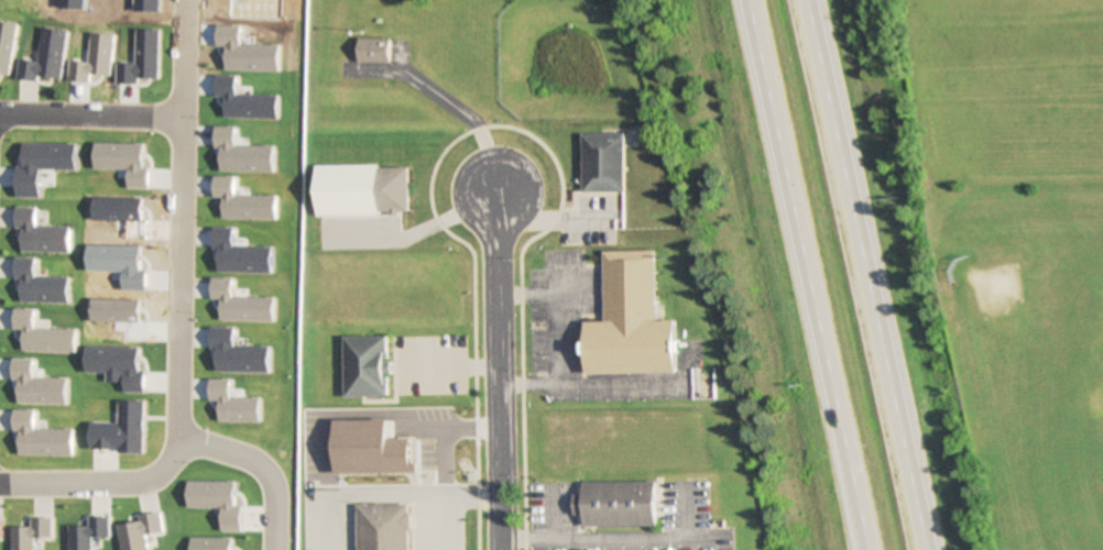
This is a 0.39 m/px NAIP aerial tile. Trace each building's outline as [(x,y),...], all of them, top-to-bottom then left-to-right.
[(394,39),(361,39),(361,63),(394,63),(394,39)] [(627,192),(627,133),(585,133),(585,192),(627,192)] [(658,251),(606,252),(607,322),(589,323),(590,375),(681,374),(680,321),(659,321),(658,251)] [(347,397),(391,396),(390,336),(347,337),(347,397)] [(586,527),(660,527),(659,482),(585,482),(586,495),(576,495),(576,515),(586,515),(586,527)] [(357,504),(357,549),(411,549),(411,504),(357,504)]
